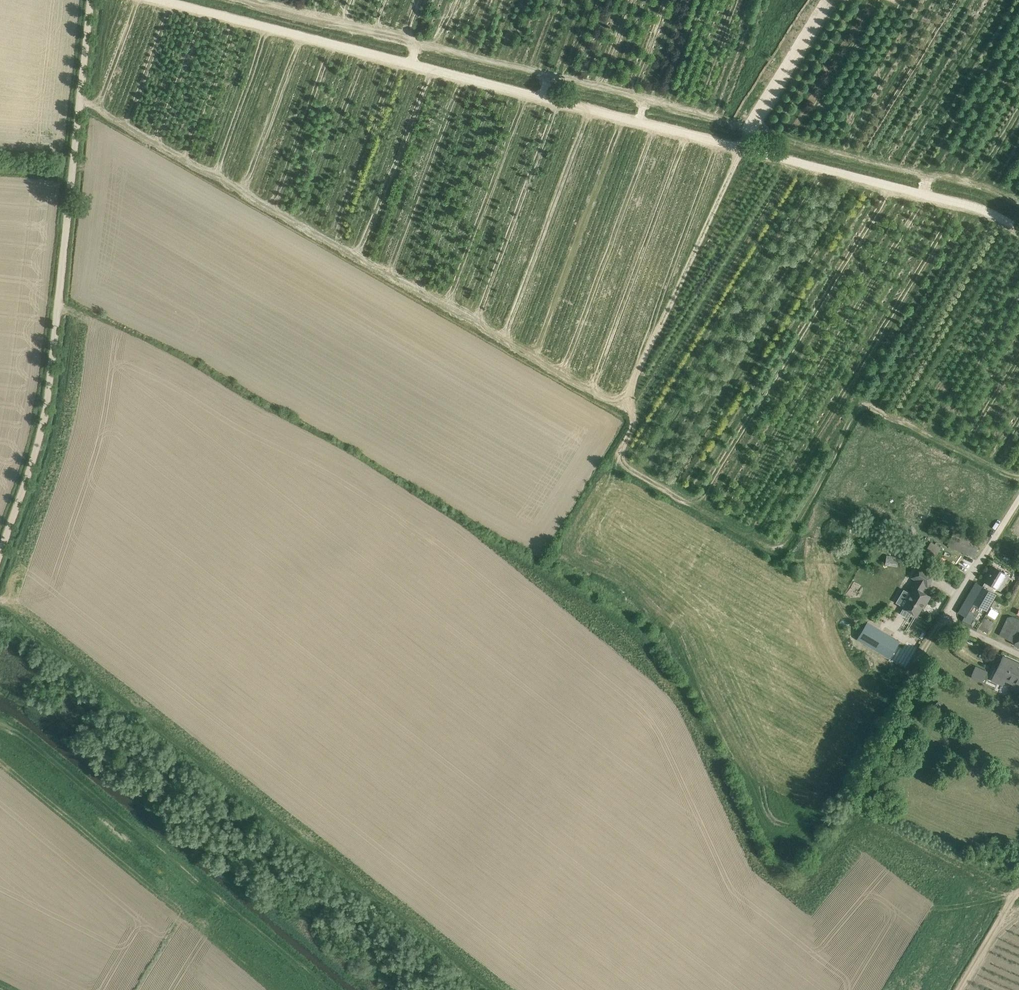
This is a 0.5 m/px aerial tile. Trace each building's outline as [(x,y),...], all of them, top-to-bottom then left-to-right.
[(945,539),(950,528),(940,523),(935,534),(945,539)] [(981,541),(972,537),(954,529),(948,545),(974,557),(981,541)] [(931,542),(925,552),(935,557),(941,547),(931,542)] [(900,565),(901,554),(888,554),(887,565),(900,565)] [(928,586),(935,574),(919,565),(912,577),(917,580),(910,592),(912,593),(903,606),(917,615),(925,602),(926,603),(931,596),(919,589),(923,583),(928,586)] [(1005,573),(1003,571),(994,566),(982,586),(976,582),(959,612),(965,615),(962,621),(977,630),(979,628),(985,617),(998,595),(994,593),(997,587),(1001,589),(1004,583),(1000,581),(1005,573)] [(992,608),(989,615),(997,618),(1000,611),(992,608)] [(1018,619),(1012,616),(1007,617),(999,635),(1015,642),(1014,644),(1018,646),(1018,619)] [(889,656),(897,643),(874,629),(876,627),(868,623),(859,638),(889,656)] [(1003,655),(992,680),(1004,685),(1006,679),(1013,683),(1011,688),(1018,692),(1018,663),(1003,655)] [(971,684),(979,687),(985,677),(977,673),(971,684)]
